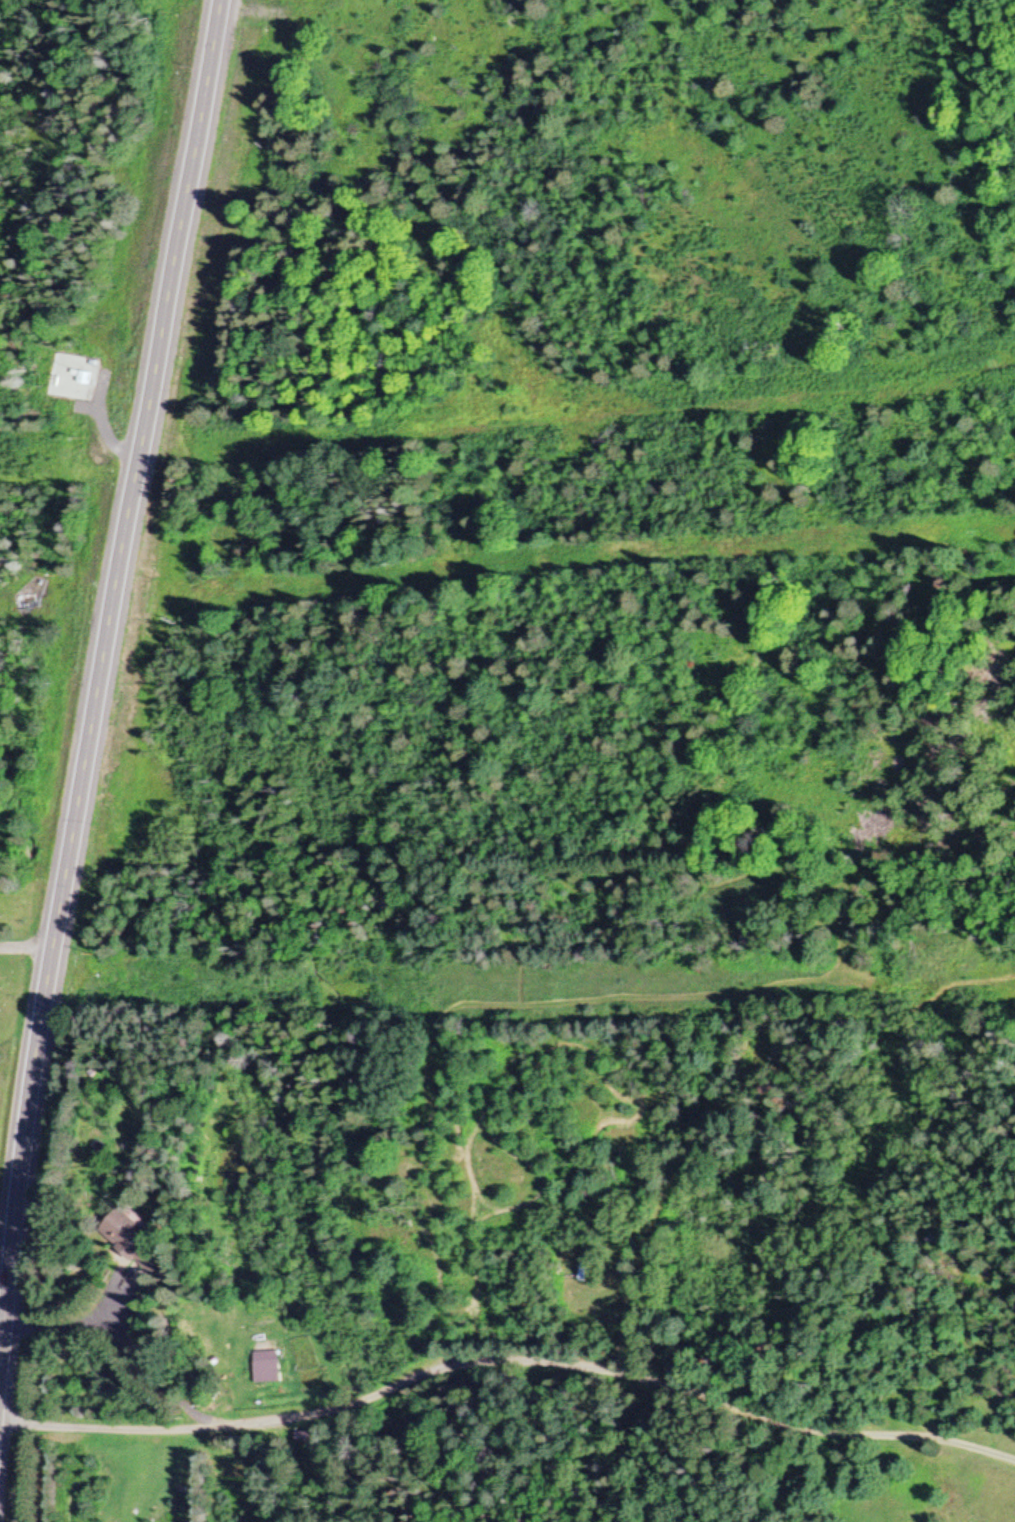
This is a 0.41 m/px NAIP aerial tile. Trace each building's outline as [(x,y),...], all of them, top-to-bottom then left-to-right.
[(141,1236),(150,1226),(124,1205),(101,1234),(154,1277),(169,1259),(141,1236)] [(277,1352),(252,1353),(252,1384),(278,1384),(277,1352)] [(309,1433),(294,1434),(295,1446),(310,1445),(309,1433)]
